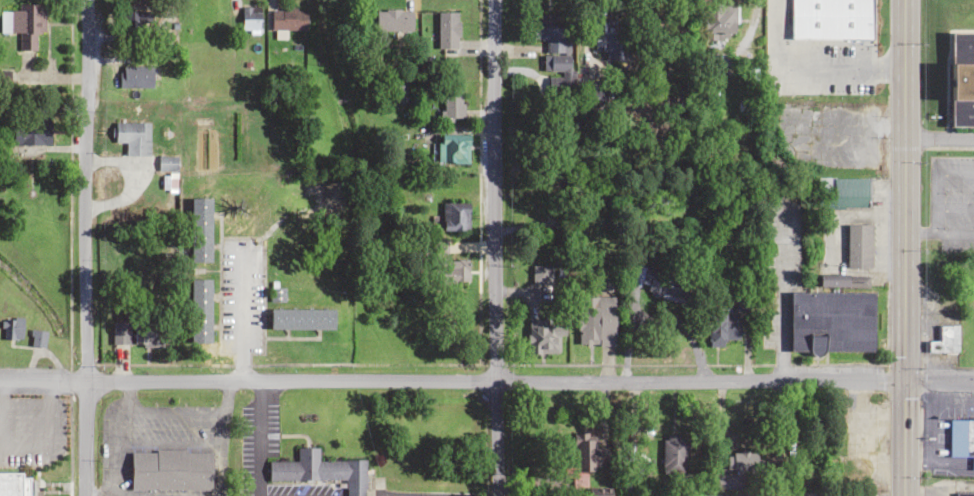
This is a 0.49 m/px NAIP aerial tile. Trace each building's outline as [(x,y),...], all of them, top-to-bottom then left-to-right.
[(870,0),(849,0),(849,35),(870,35),(870,0)] [(16,3),(16,11),(0,11),(0,26),(7,26),(7,33),(19,33),(19,49),(35,49),(35,32),(43,32),(43,3),(16,3)] [(733,5),(704,4),(703,45),(731,47),(733,5)] [(796,53),(796,5),(767,4),(766,53),(796,53)] [(260,6),(240,6),(240,32),(260,32),(260,6)] [(306,30),(306,8),(270,8),(270,30),(306,30)] [(411,30),(411,9),(377,9),(377,30),(411,30)] [(437,48),(457,48),(457,11),(437,11),(437,48)] [(627,60),(628,20),(593,20),(593,49),(606,49),(606,59),(627,60)] [(950,32),(950,127),(973,127),(973,32),(950,32)] [(118,66),(118,87),(153,87),(153,66),(118,66)] [(462,120),(462,84),(442,84),(442,120),(462,120)] [(46,117),(24,117),(24,142),(46,142),(46,117)] [(148,121),(113,122),(113,142),(123,142),(124,155),(148,155),(148,121)] [(468,162),(468,134),(438,134),(438,162),(468,162)] [(867,178),(820,178),(820,207),(867,207),(867,178)] [(209,261),(209,197),(188,197),(188,261),(209,261)] [(468,228),(468,202),(440,202),(440,228),(468,228)] [(845,267),(870,267),(870,224),(845,224),(845,267)] [(467,263),(443,263),(443,282),(467,282),(467,263)] [(531,265),(531,283),(550,283),(550,265),(531,265)] [(819,285),(866,285),(866,275),(819,275),(819,285)] [(209,278),(188,278),(188,343),(209,343),(209,278)] [(789,292),(789,351),(872,351),(872,292),(789,292)] [(577,344),(613,344),(613,295),(577,295),(577,344)] [(269,328),(333,328),(333,309),(269,309),(269,328)] [(737,340),(737,314),(707,314),(707,340),(737,340)] [(4,338),(21,338),(21,318),(4,318),(4,338)] [(111,343),(128,343),(128,319),(111,319),(111,343)] [(133,321),(133,345),(161,345),(161,321),(133,321)] [(562,353),(563,324),(526,323),(525,352),(562,353)] [(957,325),(938,325),(938,340),(927,340),(927,352),(957,352),(957,325)] [(43,345),(43,331),(31,331),(31,345),(43,345)] [(949,419),(948,457),(970,457),(969,469),(973,469),(973,419),(949,419)] [(573,433),(573,469),(599,469),(599,433),(573,433)] [(661,436),(661,474),(686,474),(686,436),(661,436)] [(317,460),(317,447),(296,448),(296,461),(267,462),(268,481),(344,479),(345,495),(364,495),(363,459),(317,460)] [(726,474),(760,474),(760,450),(726,450),(726,474)] [(130,451),(130,489),(210,490),(210,451),(130,451)] [(26,474),(0,474),(0,495),(26,495),(26,474)]
